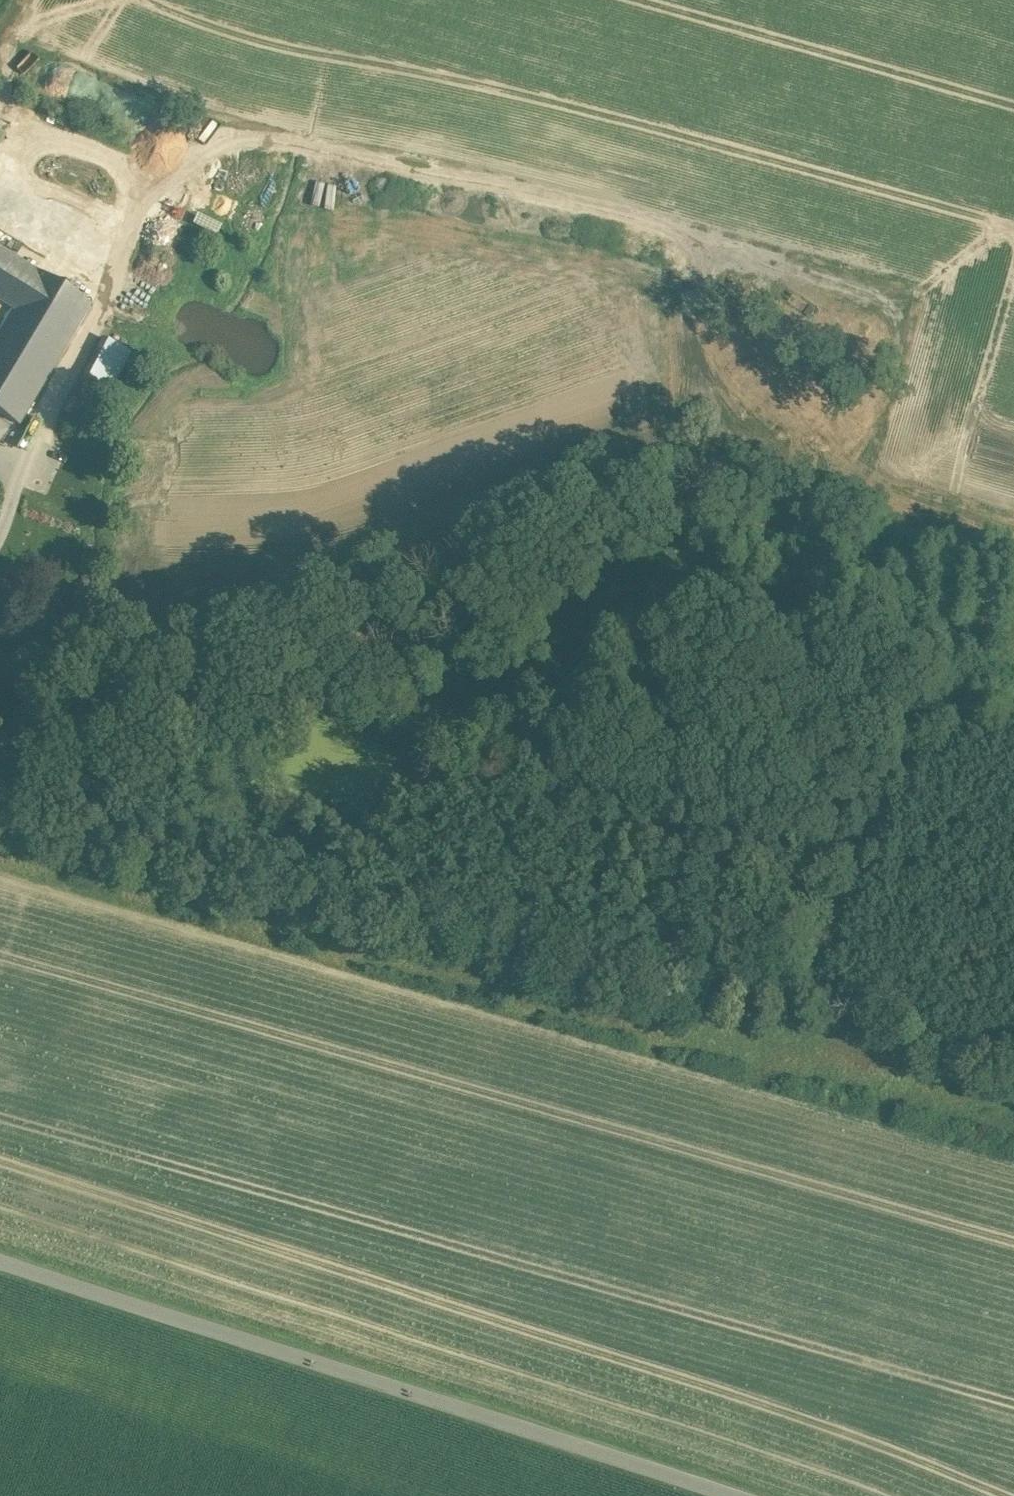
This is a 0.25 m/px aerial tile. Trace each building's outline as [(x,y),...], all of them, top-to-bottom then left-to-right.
[(0,247),(0,296),(15,306),(37,270),(0,247)] [(0,331),(0,412),(21,425),(92,305),(37,270),(15,306),(0,331)] [(107,341),(69,413),(91,424),(128,352),(107,341)]
